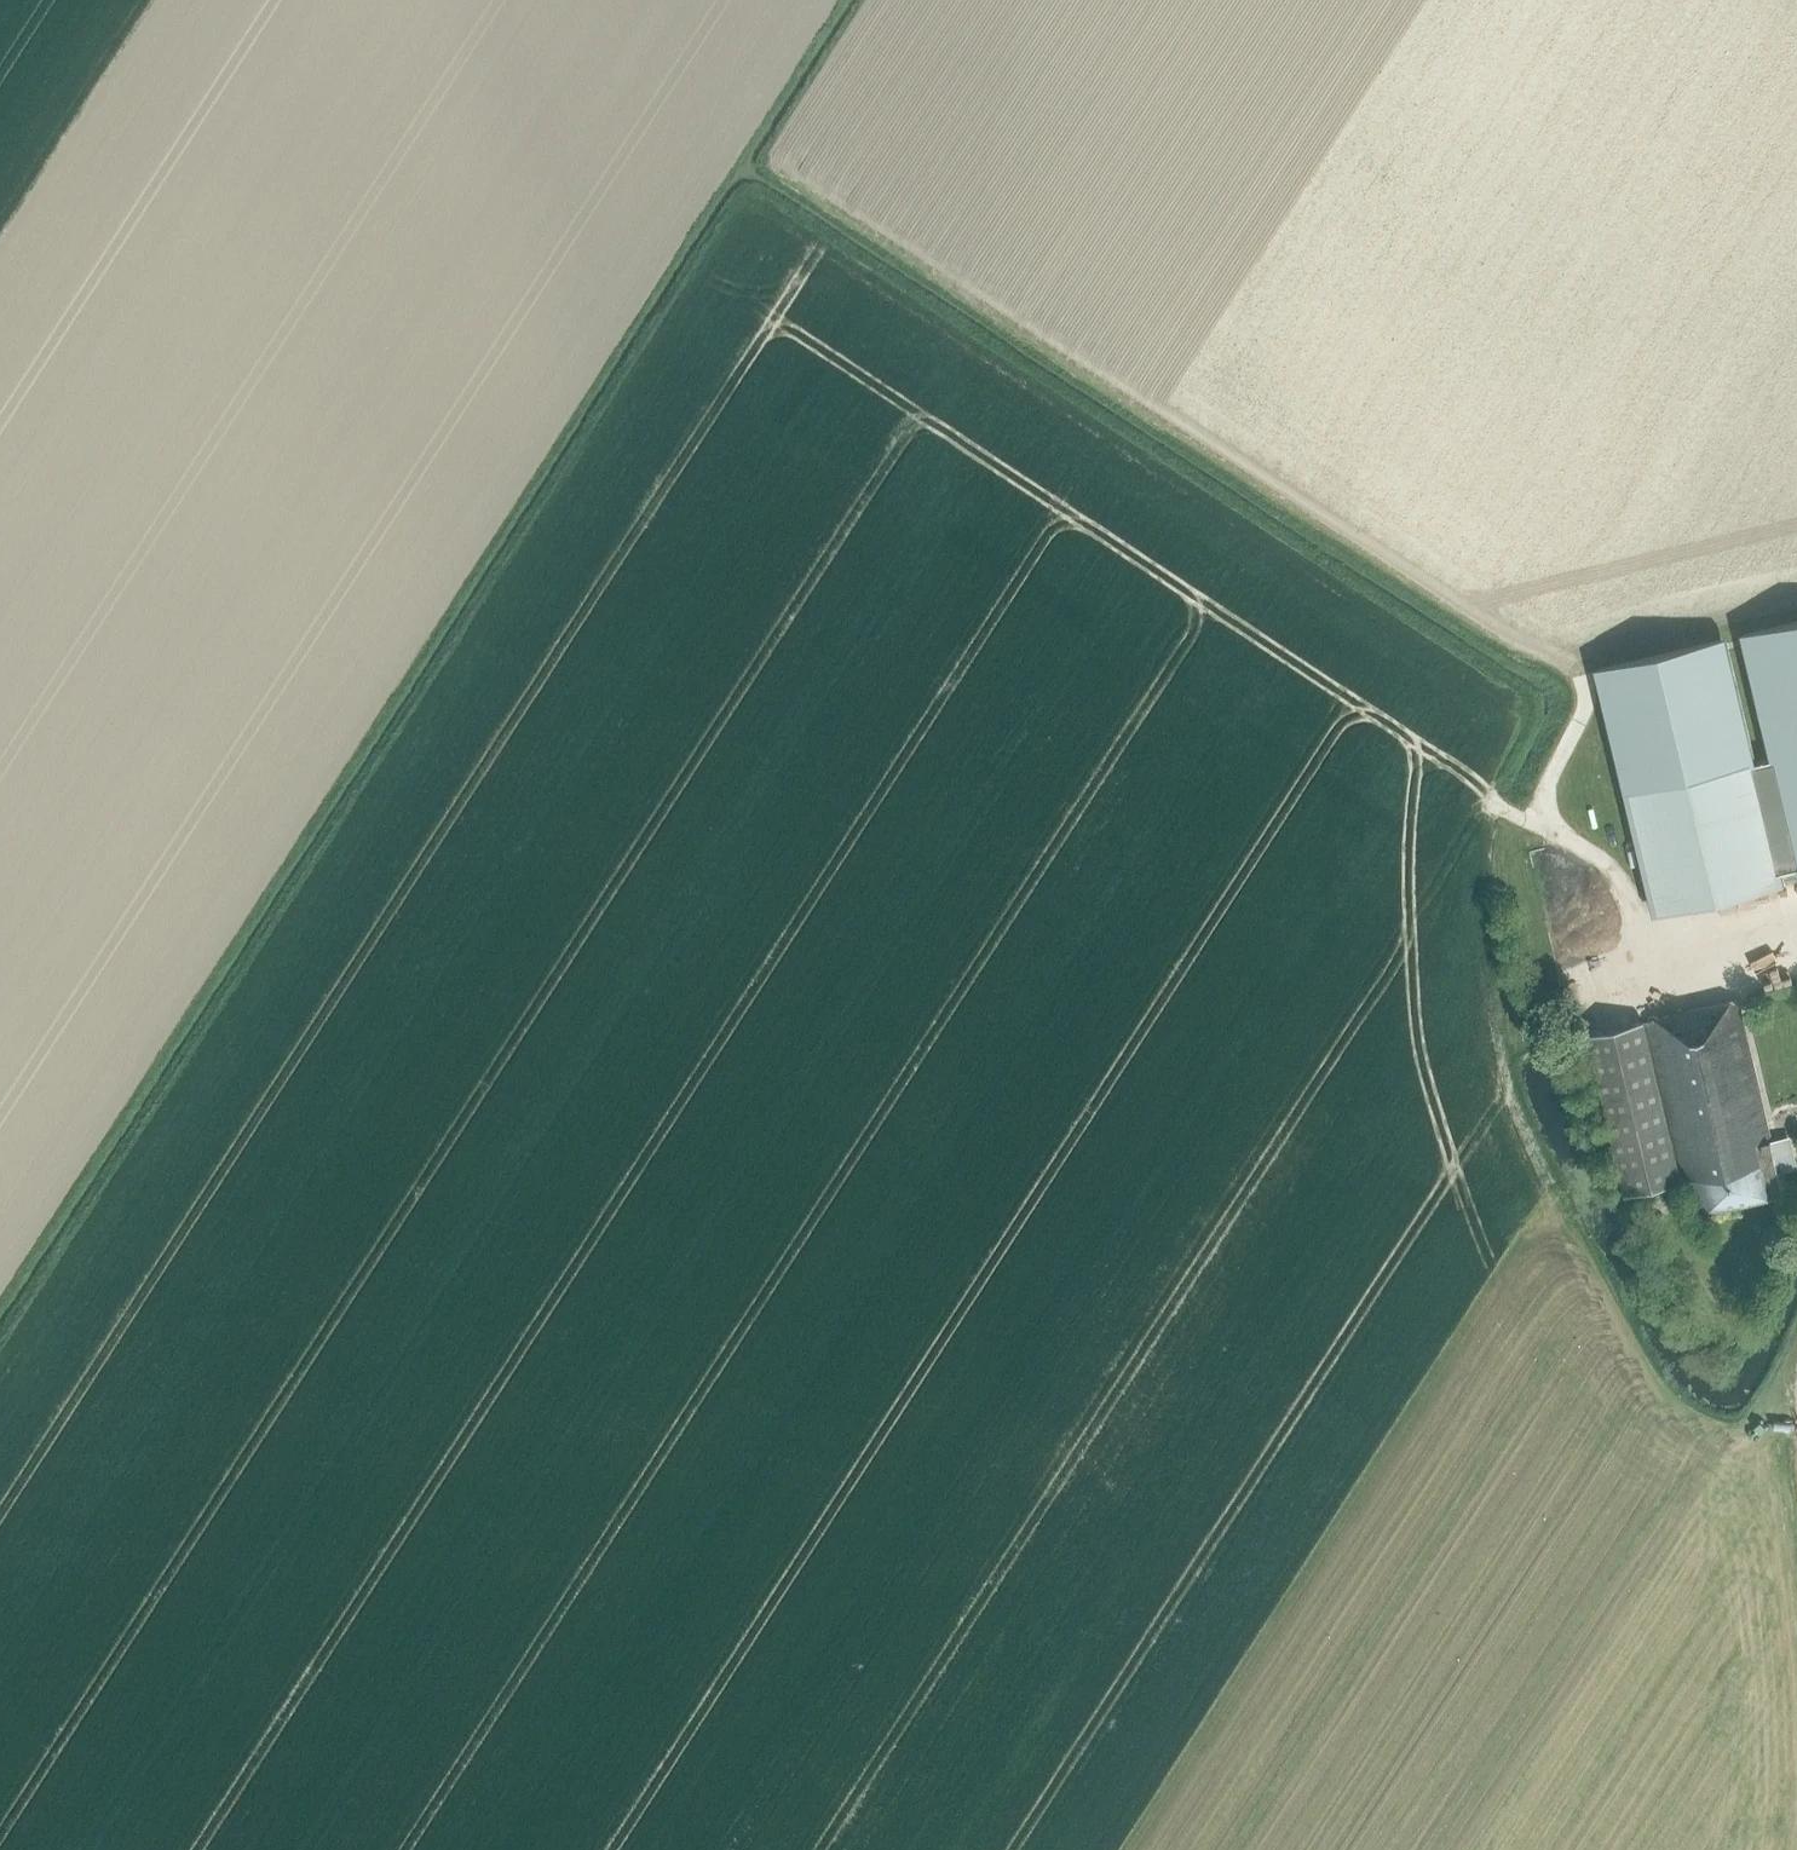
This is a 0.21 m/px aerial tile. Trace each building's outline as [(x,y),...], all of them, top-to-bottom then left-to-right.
[(1656,912),(1778,882),(1776,870),(1794,866),(1796,879),(1796,619),(1738,633),(1768,758),(1755,762),(1725,635),(1596,666),(1656,912)] [(1701,1210),(1782,1191),(1737,998),(1588,1034),(1625,1192),(1694,1176),(1701,1210)]
